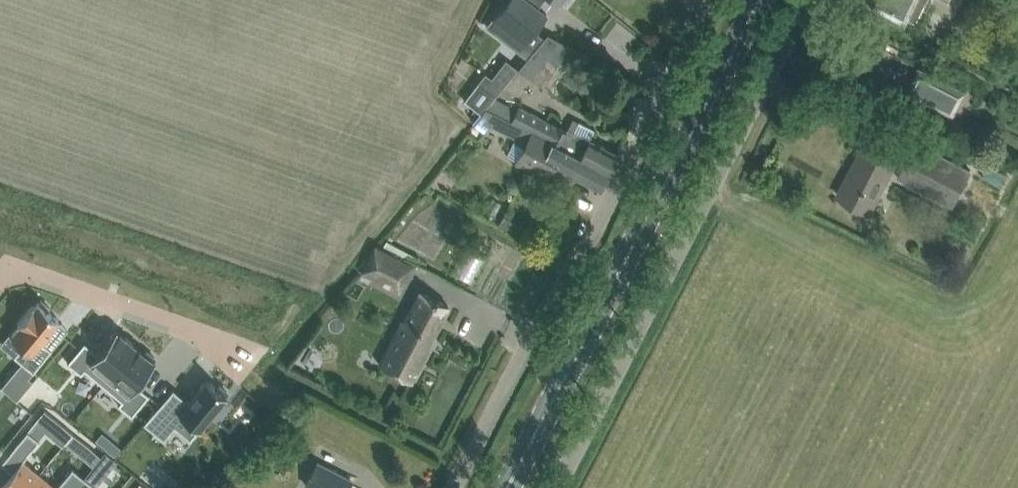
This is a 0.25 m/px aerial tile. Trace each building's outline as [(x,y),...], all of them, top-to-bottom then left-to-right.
[(493,17),(524,41),(546,13),(535,5),(539,0),(505,0),(506,1),(493,17)] [(901,11),(915,19),(925,0),(880,0),(901,11)] [(546,33),(517,68),(543,86),(564,53),(580,61),(584,52),(546,33)] [(478,81),(464,99),(480,113),(484,109),(494,96),(517,68),(505,59),(491,77),(485,72),(478,81)] [(908,90),(954,114),(964,92),(919,69),(908,90)] [(487,107),(485,110),(494,115),(507,121),(520,128),(566,152),(608,172),(618,153),(600,144),(590,139),(589,138),(594,129),(572,117),(567,127),(565,132),(520,110),(494,96),(490,101),(487,106),(487,107)] [(494,115),(489,125),(502,131),(507,121),(494,115)] [(515,138),(513,141),(523,146),(515,161),(546,177),(553,164),(557,166),(571,173),(571,174),(581,179),(599,189),(608,172),(566,152),(520,128),(515,138)] [(918,142),(899,178),(952,205),(971,170),(918,142)] [(838,193),(838,194),(870,211),(895,162),(864,146),(855,162),(857,163),(840,194),(838,193)] [(995,170),(989,180),(1008,192),(1014,181),(995,170)] [(523,220),(506,211),(499,224),(517,233),(523,220)] [(374,246),(369,257),(380,263),(372,276),(399,290),(412,265),(374,246)] [(401,343),(387,368),(411,380),(428,348),(420,344),(426,334),(431,337),(448,305),(420,290),(404,320),(401,319),(392,338),(401,343)] [(11,334),(10,335),(22,344),(13,355),(33,371),(51,348),(40,339),(57,320),(58,318),(47,308),(49,306),(41,299),(39,302),(38,301),(35,305),(32,304),(17,322),(19,324),(11,334)] [(84,341),(67,362),(81,373),(84,369),(103,384),(135,344),(116,328),(97,351),(84,341)] [(135,344),(103,384),(121,399),(118,403),(131,415),(149,394),(136,383),(155,360),(153,359),(155,356),(147,350),(145,352),(135,344)] [(172,387),(143,422),(164,439),(174,426),(190,439),(226,395),(226,394),(228,392),(219,385),(217,387),(206,378),(188,400),(172,387)] [(44,409),(34,420),(45,429),(48,431),(58,420),(44,409)] [(0,484),(0,487),(26,487),(39,473),(22,459),(39,439),(38,438),(27,429),(0,462),(11,471),(0,484)] [(268,430),(260,438),(268,447),(277,439),(268,430)] [(111,437),(105,445),(114,453),(121,445),(111,437)] [(93,446),(85,456),(93,463),(101,453),(93,446)] [(100,455),(94,463),(106,473),(113,465),(100,455)] [(306,484),(313,487),(347,487),(351,479),(334,470),(317,462),(306,484)] [(26,487),(73,487),(84,475),(72,466),(55,487),(39,473),(26,487)] [(95,485),(84,475),(73,487),(92,487),(95,485)]
